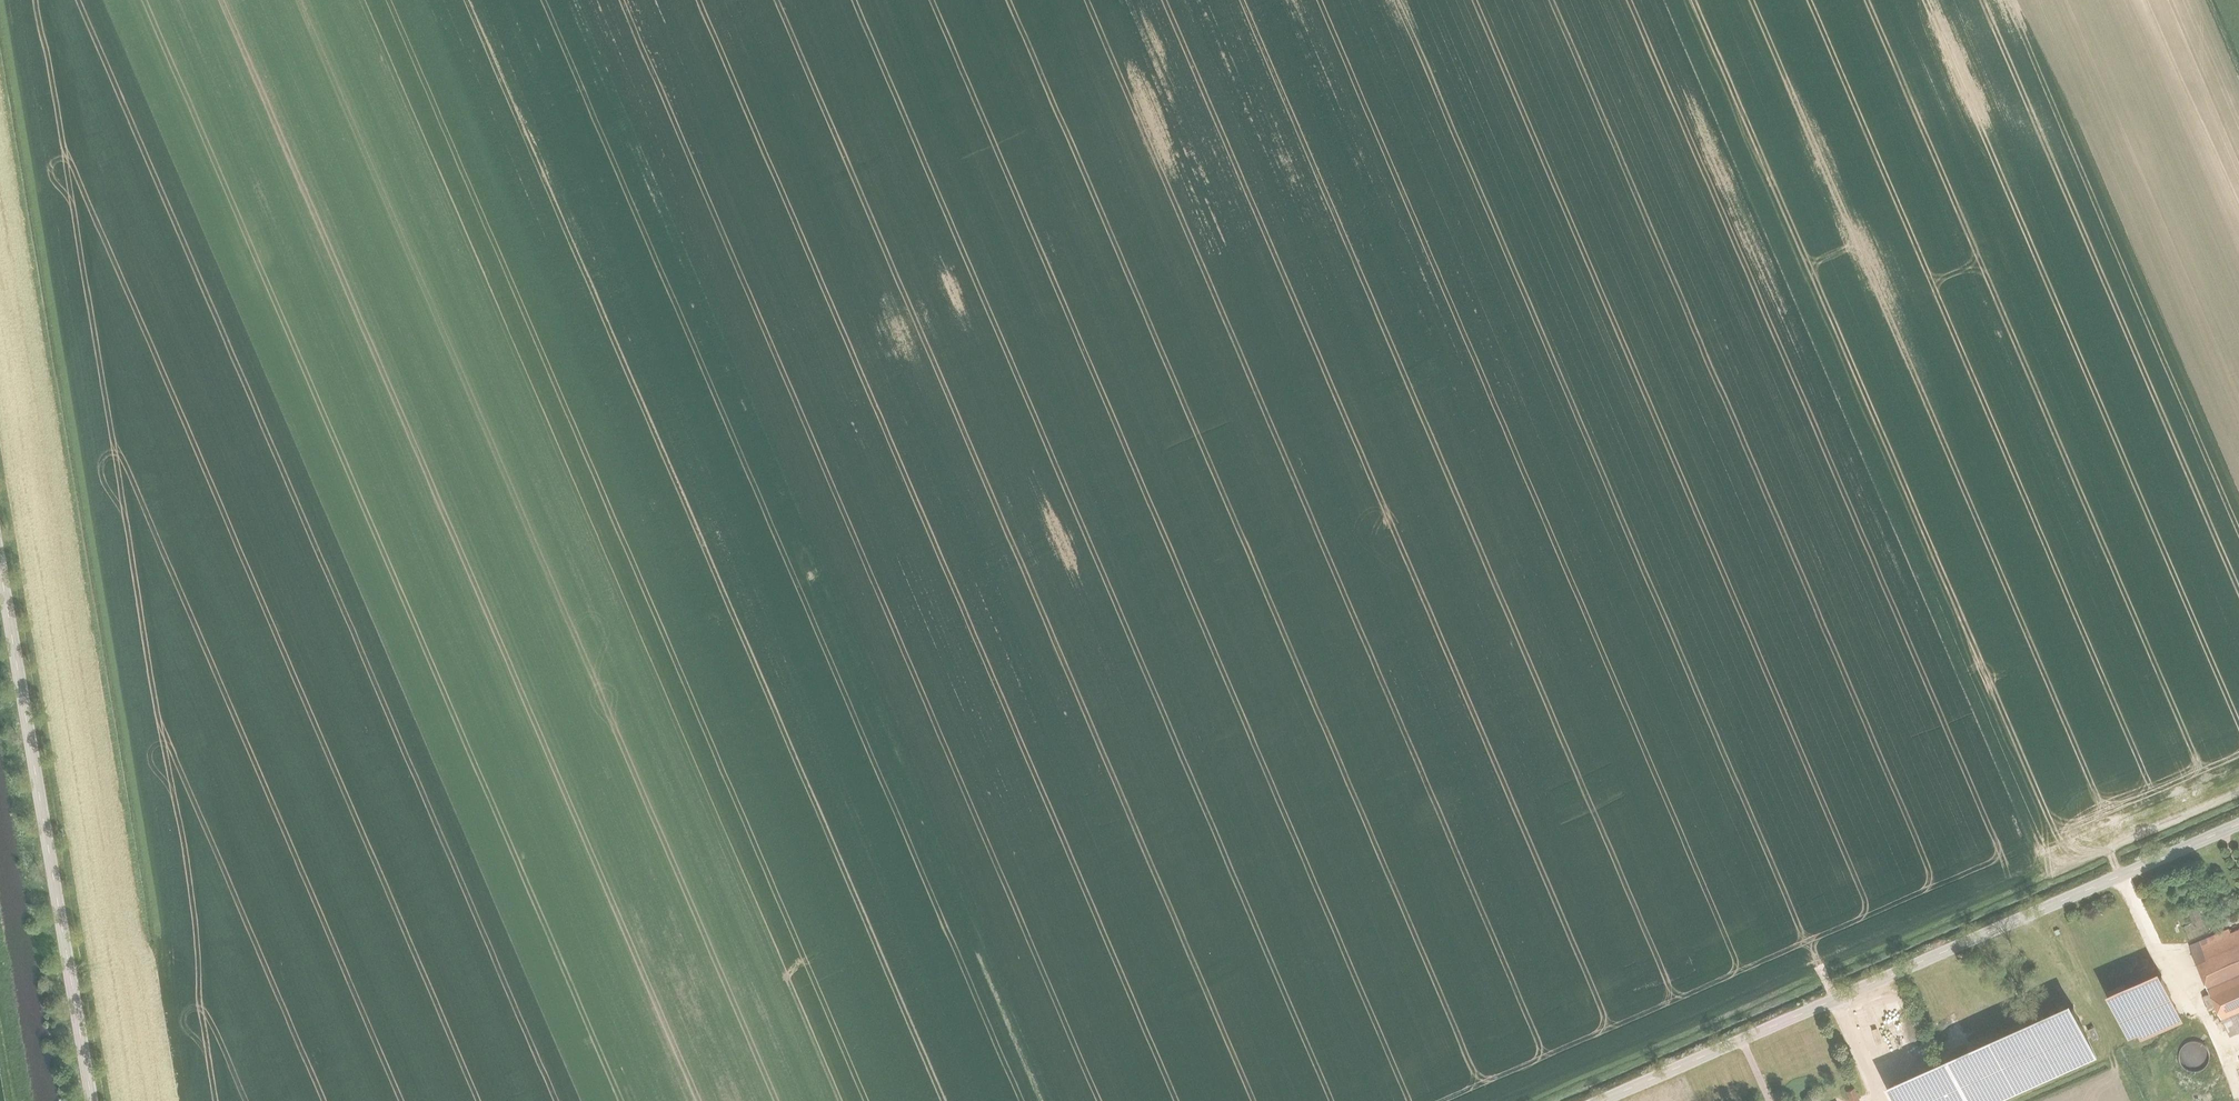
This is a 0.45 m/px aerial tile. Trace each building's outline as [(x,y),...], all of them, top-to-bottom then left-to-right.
[(2198,904),(2189,908),(2194,920),(2202,916),(2198,904)] [(2238,1010),(2238,928),(2232,931),(2231,928),(2189,945),(2220,1017),(2238,1010)] [(2152,965),(2101,987),(2124,1039),(2138,1033),(2140,1038),(2177,1021),(2152,965)] [(1881,1081),(1890,1100),(1997,1100),(2090,1059),(2063,999),(1881,1081)] [(1846,1089),(1850,1100),(1854,1100),(1860,1099),(1855,1086),(1846,1089)]
